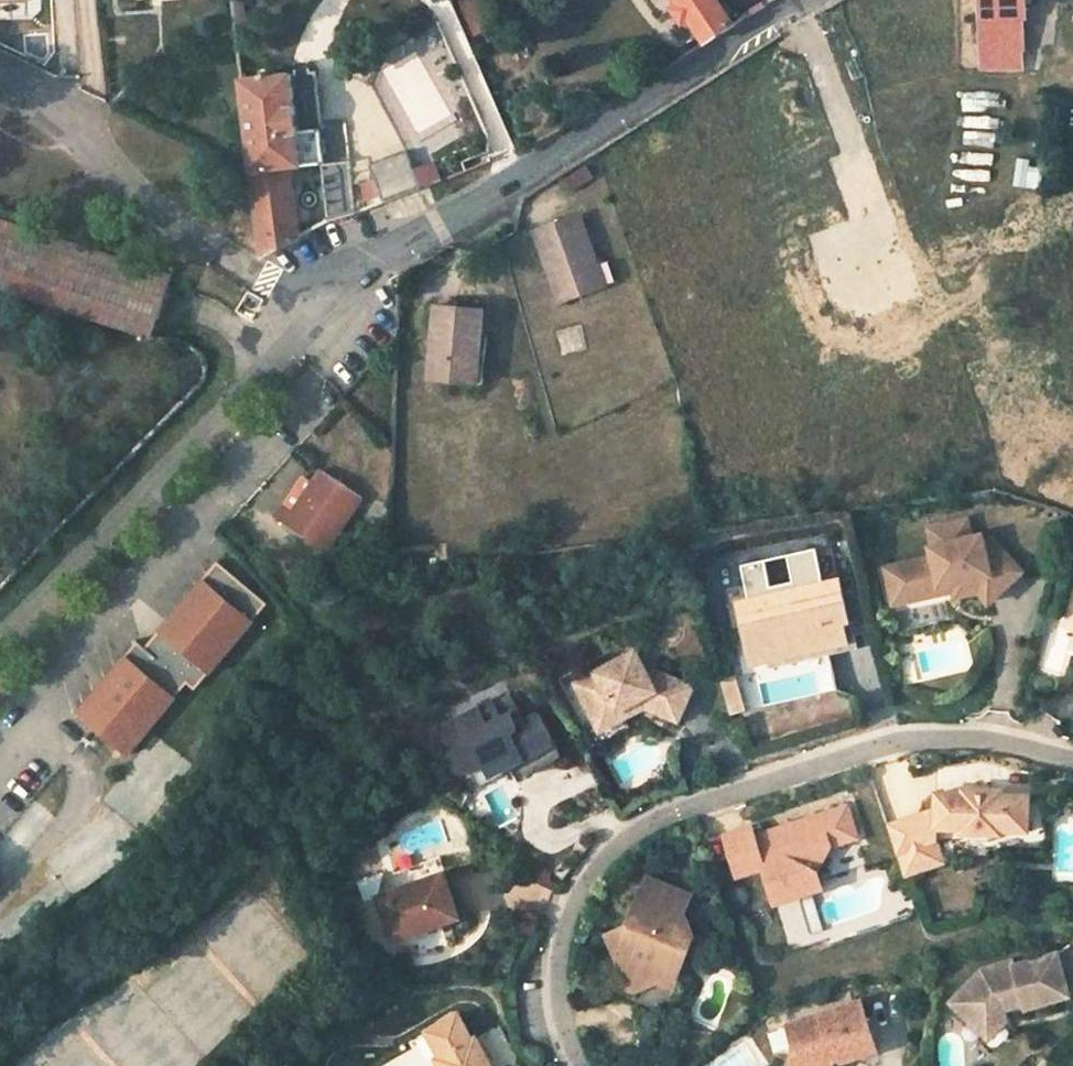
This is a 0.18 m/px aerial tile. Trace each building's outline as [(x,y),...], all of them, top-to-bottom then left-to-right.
[(475,39),(494,32),(483,0),(462,0),(475,39)] [(703,46),(734,27),(715,0),(672,0),(703,46)] [(1025,18),(1025,0),(981,0),(981,17),(1025,18)] [(981,51),(1025,50),(1025,18),(981,17),(981,51)] [(1025,61),(1025,50),(981,51),(981,61),(1025,61)] [(300,237),(291,170),(323,166),(324,166),(321,131),(297,132),(291,75),(244,81),(264,256),(300,237)] [(430,167),(417,168),(410,149),(372,164),(378,178),(362,184),(371,209),(436,183),(430,167)] [(441,167),(430,167),(436,183),(446,180),(441,167)] [(579,216),(536,231),(560,302),(600,288),(591,264),(596,262),(579,216)] [(154,338),(173,281),(0,225),(0,288),(154,338)] [(591,264),(600,288),(605,286),(596,262),(591,264)] [(487,311),(437,306),(429,378),(464,381),(467,351),(477,352),(483,352),(487,311)] [(467,351),(464,381),(474,383),(477,352),(467,351)] [(327,552),(363,498),(321,469),(313,479),(311,483),(316,486),(299,511),(288,504),(277,518),(327,552)] [(307,476),(288,504),(299,511),(316,486),(311,483),(313,479),(307,476)] [(989,602),(1024,570),(992,538),(983,540),(982,535),(930,547),(933,557),(886,568),(891,588),(908,584),(912,600),(943,592),(941,586),(952,583),(968,579),(980,592),(989,602)] [(78,712),(129,754),(188,684),(196,690),(269,604),(218,562),(177,611),(167,622),(172,626),(150,652),(138,642),(78,712)] [(968,579),(952,583),(956,597),(980,592),(968,579)] [(848,643),(844,624),(849,623),(839,581),(738,604),(743,627),(754,625),(760,652),(779,647),(831,647),(848,643)] [(908,584),(891,588),(894,604),(912,600),(908,584)] [(760,652),(754,625),(743,627),(752,665),(831,647),(779,647),(760,652)] [(679,721),(693,688),(660,674),(650,679),(635,653),(576,685),(594,719),(615,708),(617,712),(642,699),(646,707),(679,721)] [(746,711),(734,676),(720,681),(731,715),(746,711)] [(562,759),(540,717),(525,725),(509,696),(441,733),(461,772),(473,775),(509,755),(514,763),(523,780),(562,759)] [(601,731),(646,707),(642,699),(617,712),(615,708),(594,719),(601,731)] [(478,783),(514,763),(509,755),(473,775),(478,783)] [(885,825),(895,853),(934,840),(934,829),(960,830),(959,834),(971,835),(988,835),(999,836),(999,832),(1026,833),(1028,797),(1001,796),(1001,792),(961,790),(961,794),(934,793),(934,809),(885,825)] [(816,865),(829,842),(856,833),(846,802),(754,833),(751,823),(724,833),(737,873),(763,864),(775,900),(822,884),(816,865)] [(941,862),(934,840),(895,853),(902,875),(941,862)] [(454,872),(387,893),(402,938),(469,916),(454,872)] [(684,973),(699,934),(684,929),(696,896),(651,879),(632,929),(614,937),(639,993),(684,973)] [(970,1022),(975,1016),(989,1029),(1007,1010),(1005,1005),(1023,1000),(1024,1005),(1026,1010),(1071,997),(1058,953),(1014,966),(1012,961),(981,970),(950,1003),(970,1022)] [(1024,1005),(1023,1000),(1005,1005),(1007,1010),(1024,1005)] [(791,1061),(800,1065),(821,1065),(823,1064),(836,1059),(844,1062),(878,1050),(860,1001),(787,1025),(796,1050),(791,1061)] [(989,1029),(975,1016),(970,1022),(989,1040),(1009,1019),(1007,1010),(989,1029)] [(484,1037),(480,1039),(466,1012),(434,1030),(449,1056),(445,1058),(449,1065),(500,1065),(484,1037)]
